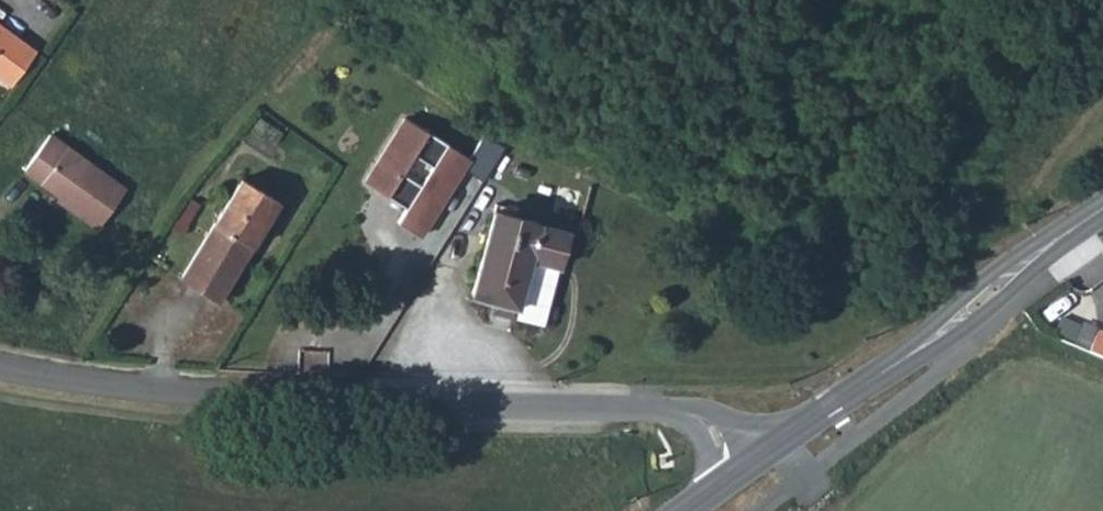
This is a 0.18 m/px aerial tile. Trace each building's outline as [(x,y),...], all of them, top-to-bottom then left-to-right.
[(7,70),(32,34),(0,11),(0,64),(7,70)] [(406,120),(370,182),(411,206),(401,222),(422,233),(459,170),(481,183),(502,147),(480,134),(467,156),(406,120)] [(111,188),(33,134),(10,169),(56,202),(53,207),(84,227),(111,188)] [(261,215),(224,192),(179,264),(217,288),(261,215)] [(562,236),(489,217),(467,300),(515,313),(527,266),(552,272),(562,236)]
